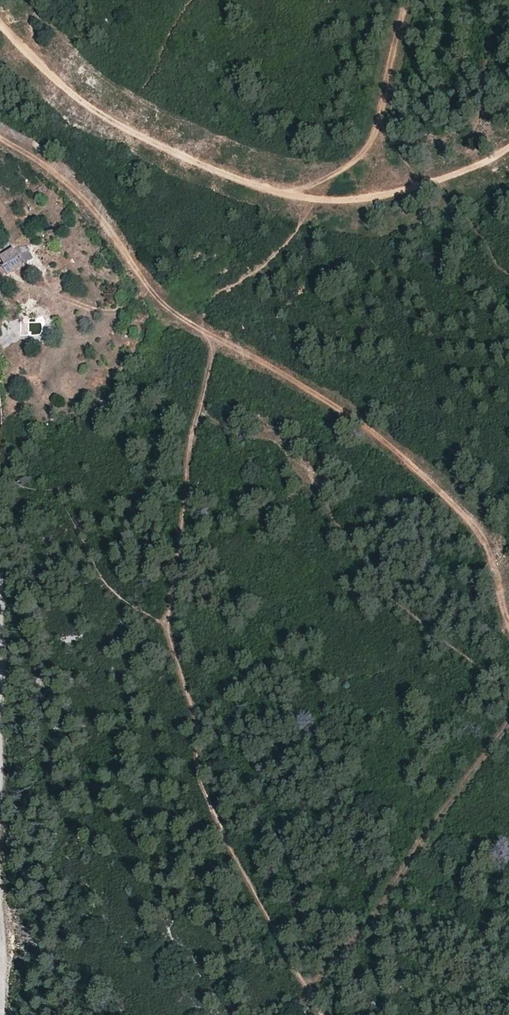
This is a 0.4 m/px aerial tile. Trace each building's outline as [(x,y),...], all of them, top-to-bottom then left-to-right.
[(27,244),(18,249),(26,262),(34,258),(27,244)] [(0,255),(0,262),(7,275),(25,266),(15,247),(0,255)]
